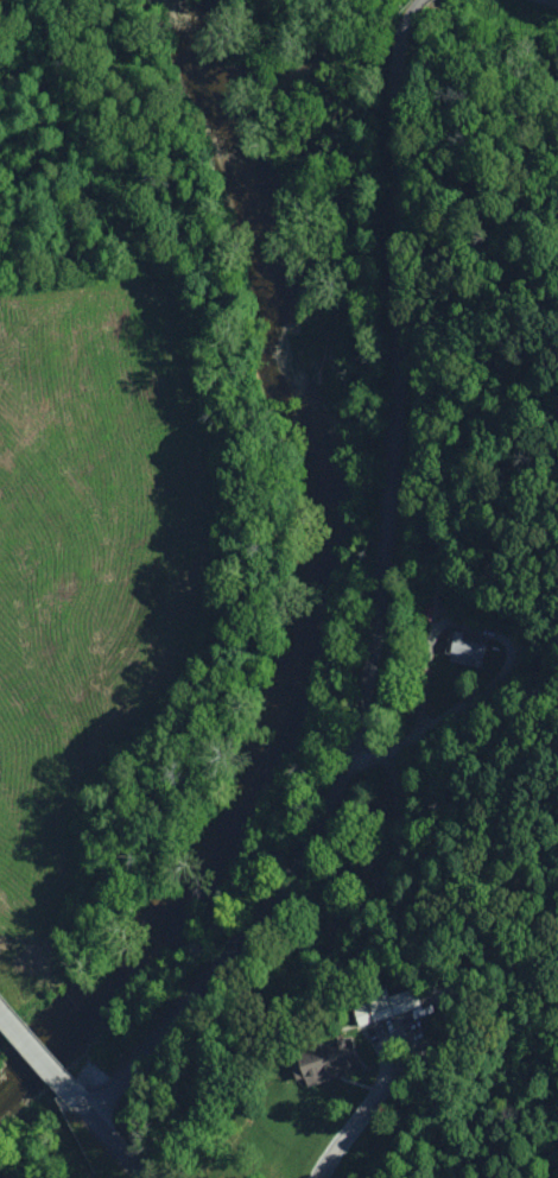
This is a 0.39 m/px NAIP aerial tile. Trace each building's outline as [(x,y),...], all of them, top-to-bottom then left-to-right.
[(487,640),(455,633),(448,661),(481,668),(487,640)] [(360,1022),(419,1013),(416,993),(357,1003),(360,1022)] [(320,1062),(304,1067),(309,1083),(364,1066),(356,1040),(317,1052),(320,1062)]
